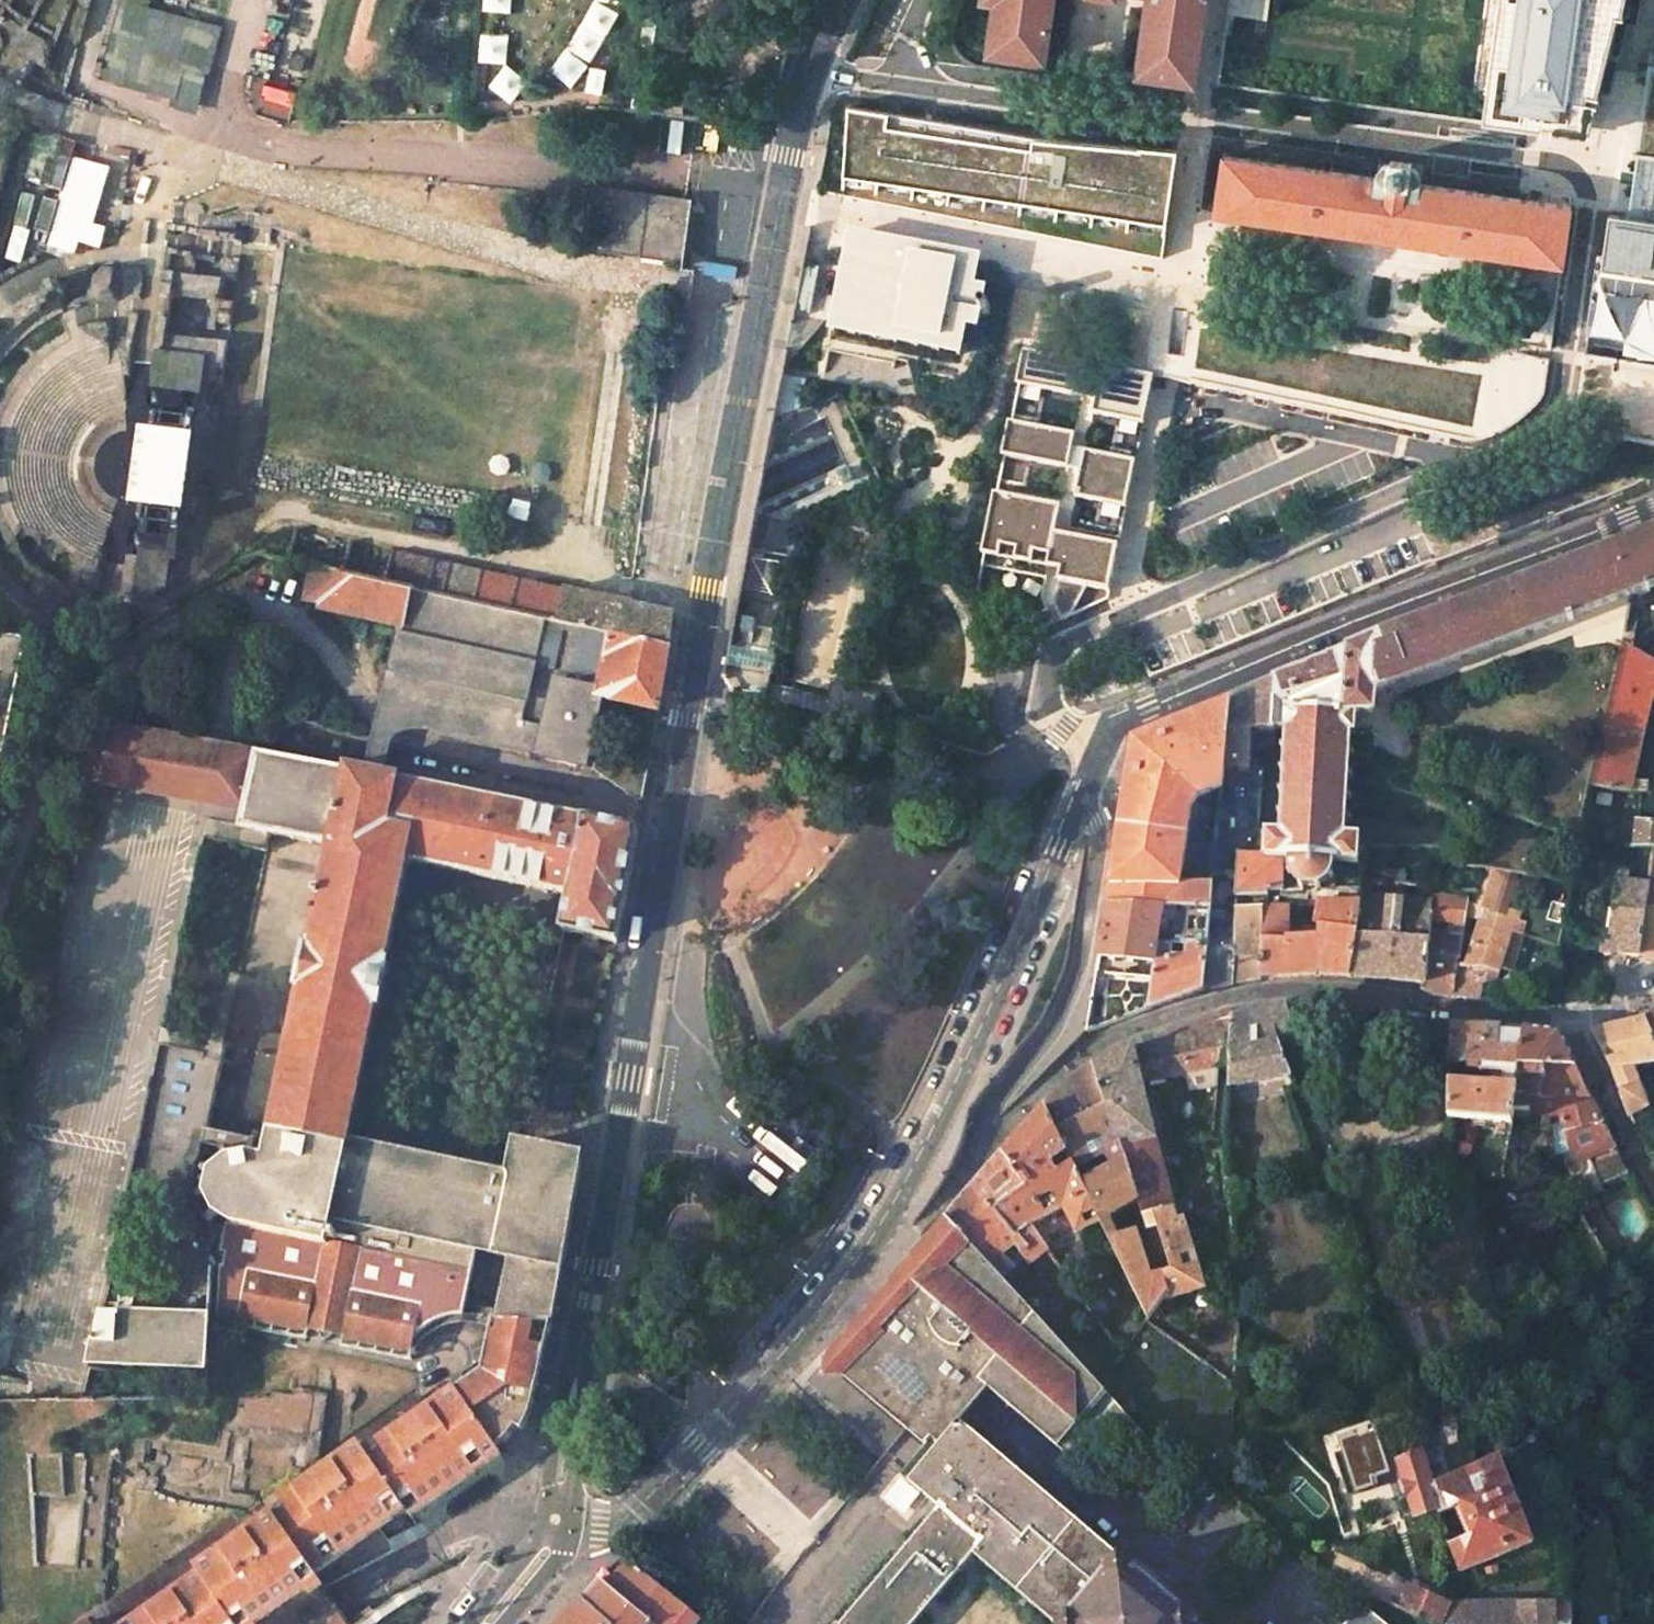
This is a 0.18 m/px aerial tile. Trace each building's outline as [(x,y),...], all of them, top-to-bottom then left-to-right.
[(984,2),(980,29),(993,31),(990,52),(1045,60),(1053,0),(984,0),(984,2)] [(1205,0),(1149,0),(1139,72),(1194,80),(1205,0)] [(1490,120),(1594,136),(1607,71),(1625,12),(1627,0),(1505,0),(1490,120)] [(1646,63),(1644,81),(1650,82),(1642,146),(1640,146),(1640,151),(1635,151),(1633,150),(1633,154),(1636,155),(1631,195),(1628,216),(1608,213),(1602,264),(1598,263),(1595,263),(1590,326),(1599,327),(1598,333),(1630,337),(1629,345),(1653,348),(1653,64),(1646,63)] [(1642,146),(1650,82),(1644,81),(1640,110),(1635,151),(1640,151),(1640,146),(1642,146)] [(635,92),(634,105),(651,106),(653,94),(635,92)] [(1170,205),(1178,148),(1032,136),(848,105),(842,195),(1018,230),(1162,258),(1170,205)] [(1571,206),(1421,183),(1410,182),(1412,166),(1412,163),(1390,160),(1390,162),(1388,179),(1377,177),(1225,155),(1217,212),(1307,225),(1473,250),(1563,263),(1571,206)] [(1388,179),(1390,162),(1387,163),(1385,163),(1383,164),(1381,166),(1379,167),(1378,169),(1377,177),(1388,179)] [(1421,183),(1422,174),(1420,172),(1419,170),(1418,169),(1416,168),(1414,167),(1412,166),(1410,182),(1421,183)] [(602,205),(627,208),(625,229),(665,234),(667,213),(684,215),(686,201),(605,191),(602,205)] [(665,234),(625,229),(627,208),(602,205),(597,245),(678,256),(684,215),(667,213),(665,234)] [(1602,264),(1608,213),(1602,212),(1595,263),(1598,263),(1602,264)] [(869,237),(851,234),(831,330),(960,355),(966,326),(977,328),(979,316),(989,318),(991,307),(1003,309),(1006,298),(984,293),(984,290),(973,288),(979,259),(965,256),(896,242),(884,240),(869,237)] [(1629,345),(1630,337),(1598,333),(1599,327),(1590,326),(1589,332),(1586,353),(1653,362),(1653,348),(1629,345)] [(1096,360),(1026,345),(1017,383),(1009,418),(1080,433),(1087,400),(1096,360)] [(1151,371),(1096,360),(1087,400),(1080,433),(1077,448),(1134,464),(1143,412),(1151,371)] [(124,405),(124,401),(114,403),(104,406),(94,411),(86,418),(78,426),(72,435),(68,444),(66,454),(65,461),(65,471),(67,481),(70,491),(75,501),(82,509),(90,518),(99,523),(109,527),(111,524),(101,520),(93,515),(85,507),(79,499),(74,490),(71,481),(69,471),(69,461),(70,455),(72,445),(76,437),(81,428),(88,421),(96,415),(105,410),(114,407),(124,405)] [(1077,448),(1080,433),(1009,418),(991,492),(1062,509),(1077,448)] [(1134,464),(1077,448),(1062,509),(1057,528),(1116,545),(1134,464)] [(1062,509),(991,492),(983,539),(1024,636),(1097,601),(1116,545),(1057,528),(1062,509)] [(1355,715),(1372,713),(1375,710),(1377,690),(1653,588),(1653,527),(1380,635),(1343,650),(1274,680),(1274,702),(1290,708),(1349,711),(1348,716),(1355,715)] [(314,568),(307,599),(322,603),(321,609),(399,626),(388,677),(387,686),(388,695),(390,703),(395,711),(399,717),(405,722),(412,726),(421,728),(586,766),(602,698),(658,711),(673,615),(629,605),(568,591),(560,624),(512,613),(520,581),(295,530),(288,563),(314,568)] [(1397,530),(1296,571),(1309,602),(1410,562),(1397,530)] [(539,585),(536,599),(549,601),(552,588),(539,585)] [(25,638),(0,634),(0,763),(25,638)] [(1645,792),(1647,784),(1631,783),(1650,698),(1653,699),(1653,662),(1624,642),(1590,787),(1639,793),(1645,792)] [(1230,699),(1229,702),(1224,766),(1250,769),(1252,743),(1252,731),(1275,731),(1275,729),(1287,730),(1290,708),(1274,702),(1274,680),(1230,699)] [(1201,796),(1222,787),(1224,766),(1229,702),(1134,739),(1132,747),(1131,758),(1126,787),(1116,848),(1110,885),(1180,884),(1191,809),(1194,801),(1196,798),(1201,796)] [(1349,711),(1290,708),(1287,730),(1286,747),(1282,833),(1267,833),(1266,856),(1265,860),(1290,861),(1290,867),(1291,873),(1295,881),(1300,887),(1307,890),(1317,891),(1328,887),(1333,880),(1337,872),(1338,863),(1358,864),(1360,838),(1346,837),(1350,733),(1354,733),(1355,715),(1348,716),(1349,711)] [(551,1325),(562,1267),(580,1158),(579,1158),(518,1145),(511,1179),(349,1145),(377,1009),(381,1009),(390,966),(387,965),(409,862),(569,896),(562,931),(617,942),(622,909),(623,909),(638,830),(605,824),(585,819),(400,781),(400,780),(387,777),(382,776),(389,744),(330,729),(314,720),(301,718),(260,736),(258,751),(257,754),(222,747),(92,720),(80,777),(247,812),(243,827),(331,846),(311,948),(308,947),(299,991),(301,992),(273,1129),(267,1161),(254,1158),(259,1133),(254,1132),(249,1157),(232,1159),(226,1148),(220,1151),(226,1161),(214,1171),(204,1166),(201,1171),(212,1176),(208,1191),(196,1192),(196,1197),(209,1197),(215,1210),(206,1217),(205,1218),(209,1222),(219,1214),(233,1224),(227,1224),(217,1271),(216,1319),(236,1323),(306,1338),(308,1331),(317,1333),(324,1341),(332,1336),(342,1338),(341,1345),(409,1358),(412,1359),(417,1335),(422,1330),(428,1324),(438,1318),(447,1315),(456,1315),(465,1316),(473,1275),(478,1251),(513,1257),(498,1324),(551,1325)] [(1275,731),(1252,731),(1252,743),(1275,744),(1275,731)] [(1188,884),(1180,884),(1110,885),(1106,905),(1162,905),(1183,906),(1210,906),(1215,865),(1222,787),(1201,796),(1188,884)] [(1638,820),(1636,847),(1653,848),(1653,823),(1638,820)] [(1265,860),(1266,856),(1239,855),(1236,896),(1268,895),(1269,893),(1317,892),(1317,891),(1307,890),(1300,887),(1295,881),(1291,873),(1290,867),(1290,861),(1265,860)] [(1358,864),(1338,863),(1337,872),(1333,880),(1328,887),(1317,891),(1317,892),(1361,891),(1362,882),(1363,865),(1358,864)] [(1507,873),(1486,870),(1476,906),(1485,909),(1496,913),(1507,873)] [(1638,956),(1650,885),(1628,882),(1629,872),(1619,871),(1611,940),(1610,940),(1605,940),(1602,942),(1601,945),(1600,946),(1600,948),(1600,951),(1601,953),(1602,954),(1603,954),(1609,954),(1611,954),(1613,953),(1614,952),(1638,956)] [(1649,877),(1650,885),(1638,956),(1653,958),(1653,878),(1649,877)] [(1371,885),(1362,882),(1361,891),(1360,903),(1358,926),(1351,977),(1387,980),(1424,983),(1427,958),(1431,921),(1434,897),(1437,881),(1422,879),(1422,885),(1419,900),(1370,896),(1371,885)] [(1467,901),(1434,897),(1431,921),(1464,923),(1465,917),(1467,901)] [(1288,909),(1267,908),(1260,979),(1311,975),(1315,974),(1351,977),(1358,926),(1360,903),(1321,903),(1321,905),(1317,926),(1324,927),(1322,935),(1286,937),(1288,909)] [(1485,909),(1476,906),(1473,904),(1471,918),(1480,919),(1485,909)] [(1098,956),(1155,962),(1157,943),(1158,943),(1159,935),(1162,905),(1106,905),(1102,930),(1098,956)] [(1183,906),(1181,936),(1180,944),(1186,944),(1207,945),(1210,909),(1210,906),(1183,906)] [(1260,979),(1267,908),(1237,906),(1236,910),(1232,984),(1246,981),(1260,979)] [(1236,910),(1210,909),(1207,945),(1202,989),(1217,986),(1232,984),(1236,910)] [(1485,909),(1480,919),(1478,925),(1466,965),(1458,966),(1454,994),(1469,996),(1469,998),(1481,999),(1483,980),(1497,982),(1501,969),(1511,972),(1525,923),(1496,913),(1485,909)] [(1459,959),(1464,923),(1431,921),(1427,958),(1459,959)] [(1181,936),(1159,935),(1158,943),(1175,944),(1180,944),(1181,936)] [(1173,956),(1175,944),(1158,943),(1157,943),(1155,962),(1147,1009),(1174,999),(1202,989),(1207,945),(1186,944),(1183,956),(1173,956)] [(1454,994),(1458,966),(1459,959),(1427,958),(1424,983),(1423,989),(1438,991),(1454,994)] [(1238,1086),(1290,1075),(1276,1042),(1296,1037),(1290,1017),(1286,1004),(1262,1006),(1230,1017),(1232,1025),(1230,1045),(1231,1065),(1229,1087),(1238,1086)] [(1213,1017),(1134,1046),(1142,1083),(1180,1075),(1206,1070),(1219,1067),(1231,1065),(1230,1045),(1232,1025),(1230,1017),(1229,1012),(1213,1017)] [(1295,1016),(1290,1017),(1296,1037),(1308,1034),(1305,1020),(1300,1020),(1299,1014),(1295,1016)] [(1644,1019),(1592,1031),(1598,1043),(1611,1068),(1631,1065),(1653,1062),(1653,1017),(1644,1019)] [(1484,1072),(1489,1026),(1477,1025),(1453,1024),(1452,1051),(1449,1051),(1449,1054),(1456,1055),(1469,1055),(1468,1061),(1468,1062),(1469,1065),(1471,1068),(1472,1069),(1480,1069),(1480,1072),(1484,1072)] [(1498,1027),(1489,1026),(1484,1072),(1491,1073),(1498,1027)] [(1498,1027),(1491,1073),(1491,1085),(1516,1089),(1524,1030),(1511,1029),(1498,1027)] [(1524,1027),(1524,1030),(1516,1089),(1516,1095),(1513,1110),(1528,1111),(1528,1095),(1589,1097),(1560,1033),(1546,1031),(1524,1027)] [(1144,1095),(1142,1083),(1134,1046),(1133,1045),(1113,1056),(1093,1066),(1120,1146),(1155,1138),(1144,1095)] [(1647,1106),(1631,1065),(1611,1068),(1620,1091),(1629,1115),(1647,1106)] [(1060,1091),(1044,1109),(1066,1152),(1072,1164),(1075,1169),(1107,1154),(1107,1156),(1107,1159),(1108,1161),(1111,1163),(1113,1164),(1114,1164),(1114,1167),(1082,1184),(1101,1222),(1148,1318),(1167,1292),(1162,1274),(1151,1277),(1136,1230),(1117,1236),(1108,1218),(1137,1201),(1120,1146),(1093,1066),(1077,1078),(1060,1091)] [(1217,1087),(1219,1067),(1206,1070),(1206,1087),(1217,1087)] [(1449,1118),(1511,1124),(1513,1110),(1516,1095),(1516,1089),(1491,1085),(1482,1084),(1449,1082),(1449,1118)] [(1614,1147),(1589,1097),(1528,1095),(1528,1111),(1528,1129),(1549,1122),(1550,1139),(1566,1134),(1576,1154),(1614,1147)] [(1084,1229),(1101,1222),(1082,1184),(1075,1169),(1072,1164),(1057,1177),(1053,1162),(1066,1152),(1044,1109),(1024,1131),(1004,1153),(1026,1188),(995,1212),(1013,1235),(1029,1225),(1063,1207),(1076,1233),(1084,1229)] [(1174,1209),(1155,1138),(1120,1146),(1137,1201),(1143,1215),(1174,1209)] [(1616,1151),(1590,1161),(1599,1183),(1626,1171),(1621,1162),(1616,1151)] [(1004,1153),(974,1185),(995,1212),(1026,1188),(1004,1153)] [(1009,1238),(1013,1235),(995,1212),(974,1185),(961,1201),(942,1216),(984,1255),(996,1247),(1009,1238)] [(1596,1204),(1580,1214),(1605,1258),(1622,1249),(1596,1204)] [(1177,1221),(1174,1209),(1143,1215),(1148,1231),(1159,1228),(1172,1271),(1162,1274),(1167,1292),(1170,1299),(1204,1288),(1183,1220),(1177,1221)] [(984,1255),(942,1216),(882,1290),(878,1294),(882,1298),(895,1309),(903,1300),(915,1310),(907,1320),(978,1379),(1048,1444),(1097,1388),(1105,1378),(1003,1276),(984,1255)] [(1009,1238),(1029,1264),(1047,1250),(1029,1225),(1013,1235),(1009,1238)] [(1159,1228),(1148,1231),(1162,1274),(1172,1271),(1159,1228)] [(1014,1266),(996,1247),(984,1255),(1003,1276),(1014,1266)] [(965,1394),(978,1379),(907,1320),(895,1309),(882,1298),(869,1314),(965,1394)] [(207,1368),(210,1318),(100,1313),(90,1361),(207,1368)] [(965,1394),(869,1314),(860,1324),(840,1347),(832,1349),(826,1353),(823,1358),(822,1364),(825,1369),(828,1372),(831,1374),(834,1374),(839,1374),(844,1372),(848,1368),(873,1390),(870,1394),(902,1422),(907,1425),(925,1441),(965,1394)] [(551,1325),(498,1324),(496,1338),(490,1336),(485,1370),(526,1393),(535,1398),(551,1325)] [(526,1393),(485,1370),(465,1384),(459,1389),(496,1446),(504,1441),(510,1435),(515,1428),(520,1419),(524,1410),(526,1407),(521,1404),(526,1393)] [(354,1623),(375,1609),(371,1602),(350,1617),(327,1584),(398,1547),(395,1542),(383,1524),(408,1507),(412,1513),(500,1452),(496,1446),(459,1389),(369,1452),(362,1442),(272,1504),(279,1513),(201,1567),(205,1573),(159,1605),(131,1623),(354,1623)] [(1037,1484),(1031,1480),(1029,1482),(958,1421),(909,1481),(940,1507),(841,1623),(915,1623),(974,1555),(1055,1623),(1201,1623),(1200,1623),(1196,1619),(1195,1621),(1194,1620),(1163,1594),(1156,1588),(1125,1562),(1123,1561),(1125,1559),(1122,1557),(1120,1559),(1119,1557),(1095,1536),(1098,1532),(1094,1528),(1090,1533),(1064,1510),(1067,1507),(1063,1503),(1060,1507),(1035,1486),(1037,1484)] [(1268,1438),(1253,1441),(1257,1462),(1267,1460),(1266,1454),(1271,1453),(1268,1438)] [(1403,1443),(1362,1456),(1346,1461),(1354,1486),(1369,1480),(1385,1476),(1392,1498),(1409,1492),(1416,1515),(1436,1509),(1429,1487),(1451,1478),(1440,1447),(1419,1457),(1409,1461),(1403,1443)] [(1451,1478),(1429,1487),(1436,1509),(1438,1514),(1461,1505),(1474,1535),(1449,1545),(1460,1572),(1532,1543),(1498,1459),(1451,1478)] [(609,1623),(690,1623),(698,1619),(622,1555),(580,1599),(609,1623)] [(580,1599),(557,1623),(609,1623),(580,1599)] [(1442,1623),(1555,1623),(1555,1603),(1442,1603),(1442,1623)] [(1362,1604),(1345,1623),(1385,1623),(1362,1604)] [(100,1616),(88,1623),(105,1623),(100,1616)]
